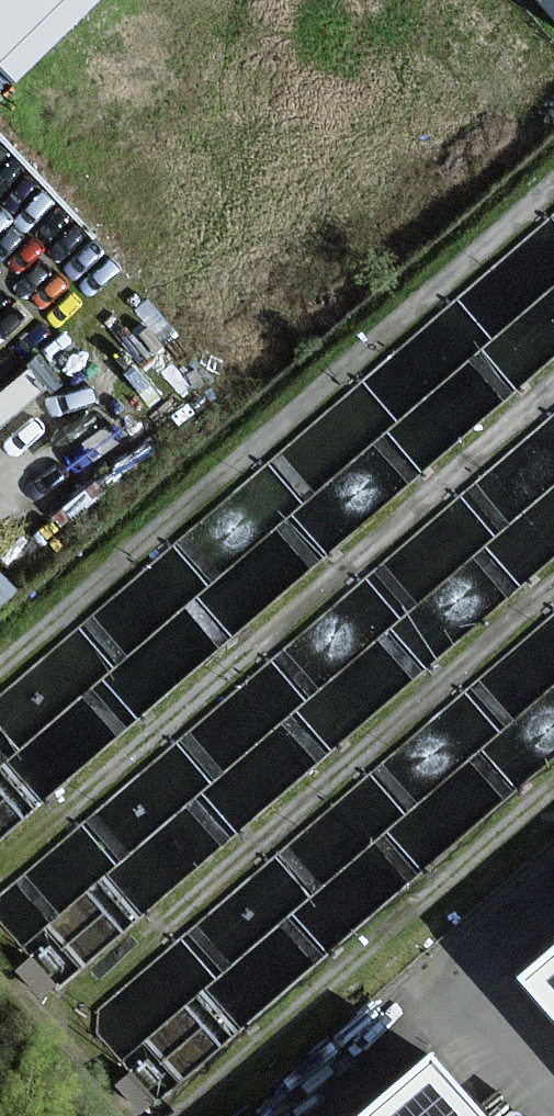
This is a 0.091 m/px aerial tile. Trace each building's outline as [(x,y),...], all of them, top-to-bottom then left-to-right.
[(15,74),(90,0),(0,0),(0,59),(15,74)] [(553,12),(553,0),(544,0),(553,12)] [(535,980),(553,1001),(553,964),(535,980)] [(377,1115),(474,1115),(432,1068),(377,1115)]
